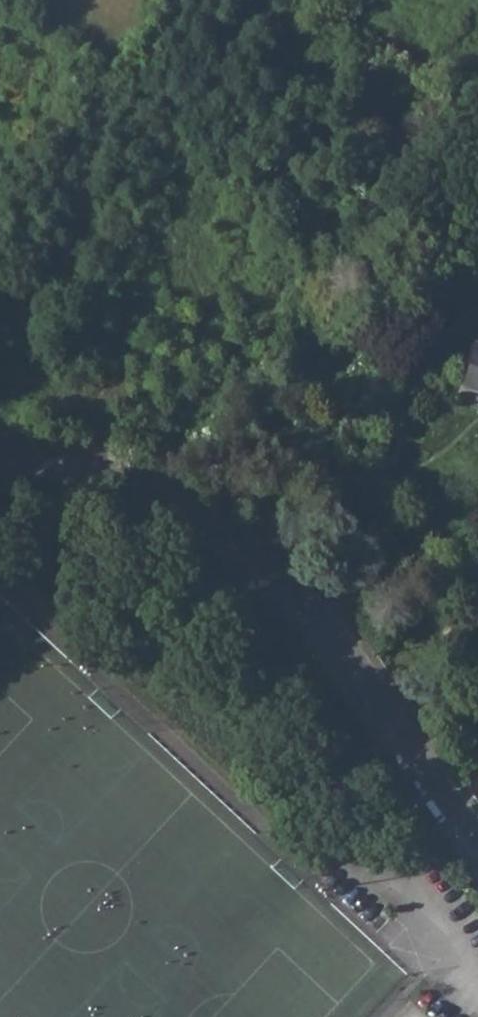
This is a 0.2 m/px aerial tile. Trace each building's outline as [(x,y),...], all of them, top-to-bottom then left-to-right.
[(477,344),(465,388),(477,391),(477,345),(477,344)]
